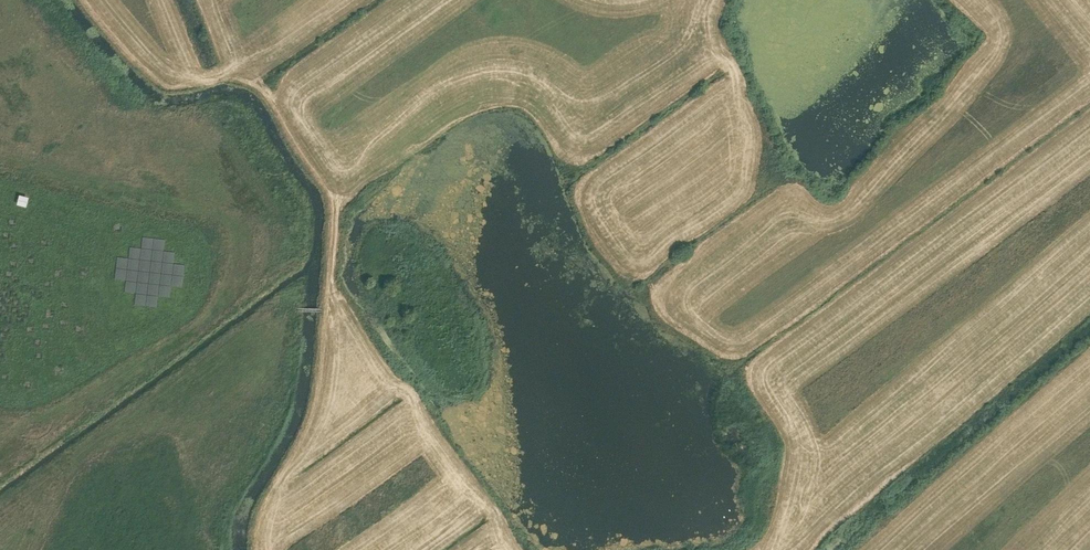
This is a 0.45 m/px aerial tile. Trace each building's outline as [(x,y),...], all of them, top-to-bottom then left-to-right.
[(29,197),(19,195),(17,204),(26,207),(29,197)] [(128,257),(117,256),(114,279),(126,280),(124,291),(136,293),(134,304),(157,307),(158,295),(169,297),(171,285),(182,287),(185,264),(173,263),(175,252),(164,250),(165,239),(142,236),(141,247),(130,246),(128,257)]
